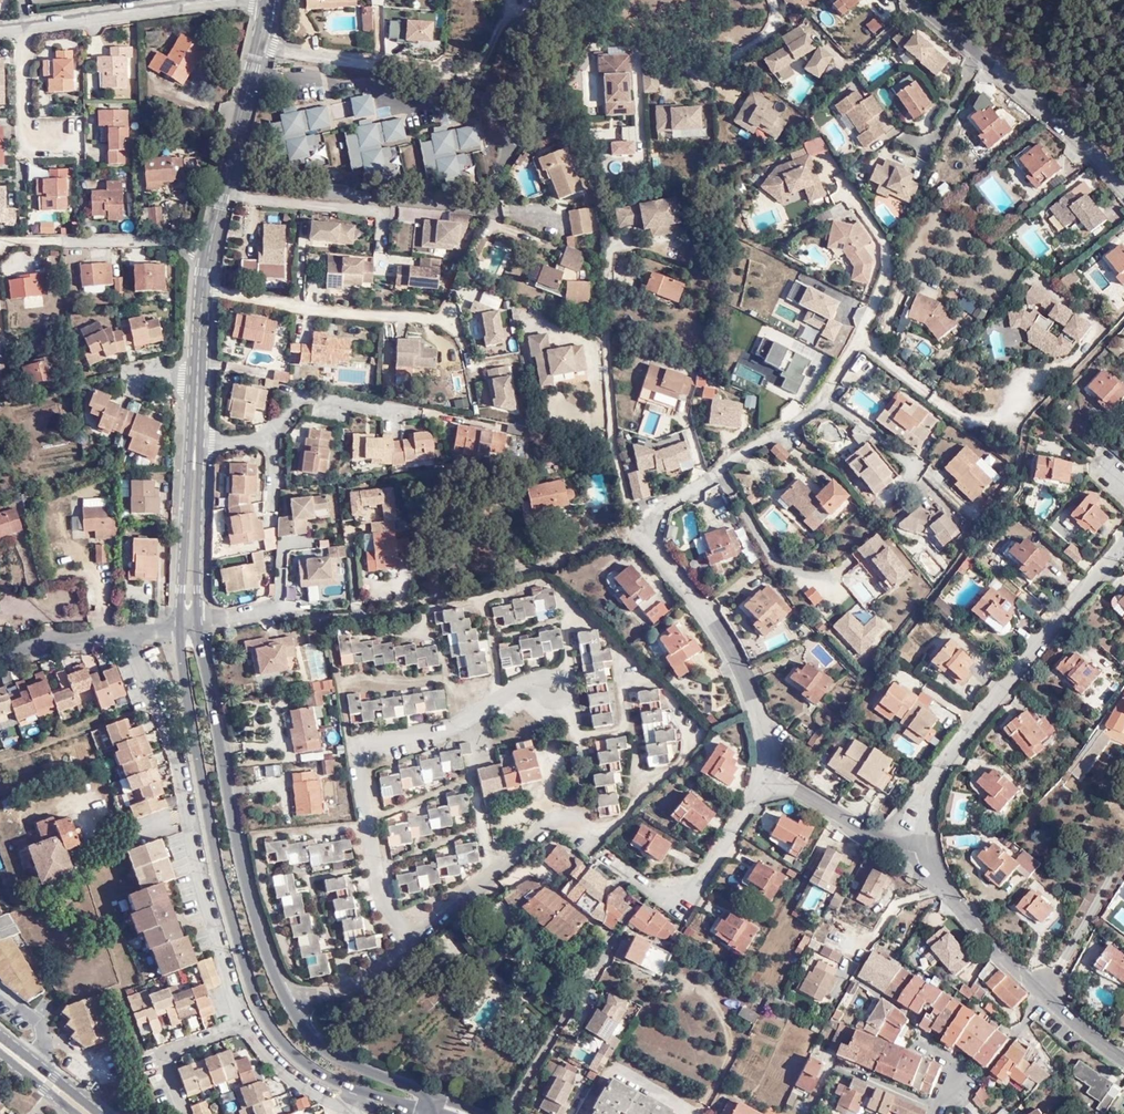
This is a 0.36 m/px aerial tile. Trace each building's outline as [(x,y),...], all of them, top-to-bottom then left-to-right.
[(356,6),(356,2),(320,3),(320,0),(305,1),(306,10),(336,8),(336,7),(356,6)] [(833,6),(842,16),(859,0),(839,0),(833,6)] [(881,10),(887,19),(900,11),(895,2),(881,10)] [(373,31),(371,12),(366,13),(361,13),(362,31),(373,31)] [(884,24),(876,15),(865,25),(872,33),(884,24)] [(431,43),(431,21),(388,22),(389,43),(431,43)] [(807,53),(813,48),(805,35),(804,36),(799,27),(781,38),(786,47),(763,60),(772,74),(776,71),(783,81),(794,75),(787,64),(800,57),(808,63),(804,70),(817,78),(831,57),(818,48),(814,54),(807,53)] [(948,61),(915,34),(914,35),(906,27),(891,39),(901,50),(903,49),(936,76),(948,61)] [(161,45),(160,31),(145,32),(146,47),(161,45)] [(188,45),(190,41),(181,35),(166,58),(158,52),(148,68),(158,74),(159,72),(168,77),(172,72),(182,77),(198,51),(188,45)] [(203,49),(190,41),(188,45),(198,51),(182,77),(172,72),(168,77),(182,85),(203,49)] [(131,48),(111,48),(110,52),(110,58),(109,58),(104,73),(107,73),(107,89),(126,88),(126,57),(131,58),(131,48)] [(53,76),(53,92),(72,92),(71,51),(55,52),(55,61),(42,62),(43,77),(48,76),(53,76)] [(629,53),(597,55),(598,73),(603,73),(606,116),(633,114),(633,104),(628,104),(627,88),(631,88),(629,53)] [(97,73),(102,73),(104,73),(109,58),(96,58),(97,73)] [(656,71),(641,72),(643,94),(658,93),(656,71)] [(912,120),(931,106),(909,76),(890,89),(912,120)] [(731,123),(752,135),(756,128),(775,139),(786,120),(769,111),(773,104),(750,91),(731,123)] [(875,117),(883,111),(871,95),(863,100),(856,91),(834,106),(841,116),(845,113),(860,134),(856,137),(863,148),(864,148),(885,133),(875,117)] [(371,94),(350,99),(353,119),(374,116),(371,94)] [(329,126),(325,105),(279,115),(280,121),(269,124),(275,156),(287,154),(289,161),(309,157),(307,147),(316,145),(313,134),(305,136),(304,131),(329,126)] [(700,131),(699,107),(676,109),(676,105),(652,107),(654,134),(700,131)] [(984,133),(980,137),(990,150),(1013,131),(1005,121),(1004,122),(992,108),(985,114),(982,110),(972,118),(984,133)] [(108,161),(124,160),(124,142),(127,142),(127,111),(98,111),(98,126),(103,126),(107,126),(107,142),(108,142),(108,161)] [(405,138),(401,118),(355,127),(356,134),(344,136),(350,168),(363,166),(364,173),(384,169),(382,159),(391,157),(389,146),(380,148),(379,143),(405,138)] [(480,145),(476,125),(430,134),(431,140),(419,142),(425,175),(437,173),(439,180),(460,176),(458,165),(466,164),(464,153),(455,155),(454,150),(480,145)] [(823,141),(804,142),(805,153),(824,152),(823,141)] [(633,157),(632,142),(608,143),(608,158),(633,157)] [(1046,155),(1048,153),(1040,144),(1033,150),(1029,146),(1017,156),(1032,173),(1027,178),(1038,190),(1062,169),(1054,160),(1051,162),(1046,155)] [(566,148),(537,159),(542,172),(554,167),(558,175),(550,178),(558,200),(582,191),(566,148)] [(522,156),(520,155),(515,163),(519,166),(523,160),(527,162),(530,156),(524,153),(522,156)] [(1054,160),(1048,153),(1046,155),(1051,162),(1054,160)] [(825,196),(809,155),(775,168),(760,187),(782,204),(790,194),(804,189),(809,202),(825,196)] [(182,157),(144,161),(147,193),(159,192),(159,187),(163,186),(163,181),(184,179),(182,157)] [(542,172),(537,159),(536,157),(532,159),(541,181),(550,178),(558,175),(554,167),(542,172)] [(910,181),(912,175),(909,174),(911,171),(885,159),(882,168),(876,165),(869,180),(879,184),(875,192),(886,197),(888,193),(911,203),(919,184),(910,181)] [(45,195),(46,210),(66,210),(65,177),(71,178),(71,170),(49,170),(49,180),(37,180),(36,194),(42,195),(45,195)] [(91,192),(91,212),(107,211),(107,215),(107,220),(122,220),(121,182),(106,182),(106,191),(91,192)] [(945,182),(936,189),(942,198),(952,191),(945,182)] [(5,223),(5,225),(15,224),(15,209),(5,210),(5,187),(0,187),(0,223),(5,223)] [(1086,212),(1079,202),(1071,193),(1051,209),(1066,228),(1079,218),(1086,212)] [(1088,195),(1079,202),(1086,212),(1079,218),(1085,226),(1102,212),(1088,195)] [(627,207),(630,224),(642,222),(643,230),(650,229),(652,237),(680,231),(674,198),(627,207)] [(1019,206),(1021,209),(1028,204),(1026,200),(1019,206)] [(1026,214),(1032,208),(1028,204),(1021,209),(1026,214)] [(162,233),(160,207),(144,208),(140,209),(142,233),(162,233)] [(618,227),(630,224),(627,207),(615,209),(618,227)] [(567,247),(574,249),(572,236),(592,233),(587,208),(568,211),(572,236),(566,236),(567,247)] [(458,247),(460,225),(467,226),(469,214),(449,212),(448,222),(423,220),(421,247),(452,250),(453,246),(458,247)] [(1108,220),(1102,212),(1085,226),(1077,232),(1083,239),(1091,233),(1092,233),(1095,237),(1102,231),(1099,227),(1108,220)] [(853,225),(852,225),(832,221),(827,247),(842,250),(853,266),(851,279),(867,282),(871,261),(869,262),(859,247),(862,245),(870,239),(857,222),(853,225)] [(40,234),(54,234),(55,222),(40,222),(40,234)] [(338,243),(340,225),(312,223),(311,240),(338,243)] [(355,227),(340,225),(338,243),(353,244),(355,227)] [(262,252),(258,252),(257,264),(283,265),(284,226),(272,226),(272,234),(263,233),(262,248),(262,252)] [(481,250),(487,253),(492,244),(476,237),(468,254),(477,258),(481,250)] [(862,245),(859,247),(869,262),(871,261),(872,260),(862,245)] [(1122,245),(1107,258),(1121,275),(1117,278),(1123,286),(1123,247),(1122,245)] [(578,273),(585,253),(574,249),(567,247),(567,246),(559,266),(565,268),(564,270),(563,273),(542,265),(543,263),(539,261),(538,261),(537,261),(536,261),(535,261),(534,261),(534,262),(533,262),(533,263),(532,264),(532,265),(526,279),(536,283),(565,294),(565,298),(565,306),(588,307),(589,282),(577,282),(578,273)] [(496,247),(489,264),(502,270),(509,252),(496,247)] [(482,261),(487,253),(481,250),(477,258),(482,261)] [(565,268),(559,266),(563,254),(560,253),(554,267),(564,270),(565,268)] [(351,280),(351,285),(361,285),(362,283),(372,283),(373,263),(363,263),(363,260),(342,259),(341,257),(327,256),(326,283),(342,284),(342,280),(351,280)] [(437,290),(440,259),(420,257),(419,268),(409,267),(409,268),(398,267),(396,285),(407,286),(407,287),(437,290)] [(110,263),(79,265),(81,288),(83,287),(84,294),(105,292),(104,286),(112,285),(110,263)] [(159,281),(164,280),(163,264),(133,266),(135,292),(159,291),(159,281)] [(683,285),(651,273),(645,290),(677,303),(683,285)] [(24,279),(19,280),(9,281),(11,299),(46,295),(44,274),(24,276),(24,279)] [(1069,291),(1080,281),(1075,274),(1069,278),(1067,275),(1060,281),(1069,291)] [(116,295),(122,293),(121,277),(114,277),(116,295)] [(534,287),(565,298),(565,294),(536,283),(534,287)] [(1080,342),(1091,325),(1034,285),(1027,295),(1028,305),(1039,303),(1052,311),(1047,320),(1040,315),(1040,314),(1033,309),(1030,314),(1025,310),(1009,312),(1011,328),(1021,326),(1028,332),(1028,333),(1029,341),(1047,353),(1050,353),(1053,355),(1068,354),(1077,340),(1080,342)] [(950,306),(915,294),(906,323),(949,337),(954,321),(946,318),(950,306)] [(503,343),(498,311),(474,301),(470,310),(477,314),(479,321),(482,321),(485,336),(483,337),(484,346),(503,343)] [(554,311),(544,307),(542,312),(552,316),(554,311)] [(758,317),(758,312),(750,311),(749,322),(755,322),(755,317),(758,317)] [(768,328),(769,313),(761,313),(760,327),(768,328)] [(260,344),(272,347),(277,322),(236,314),(231,337),(254,342),(260,343),(260,344)] [(120,327),(124,346),(133,343),(162,337),(158,319),(144,322),(143,317),(128,320),(129,325),(120,327)] [(125,352),(119,327),(103,331),(99,322),(80,330),(88,347),(82,350),(86,361),(112,350),(114,354),(116,353),(125,352)] [(791,335),(790,332),(783,333),(783,336),(778,336),(780,354),(779,355),(778,355),(777,357),(777,358),(777,359),(778,360),(778,361),(779,363),(780,363),(781,364),(782,364),(783,364),(784,364),(786,363),(787,363),(788,362),(788,361),(788,360),(792,360),(792,355),(799,354),(816,352),(816,350),(823,350),(821,329),(814,330),(814,329),(803,330),(803,334),(791,335)] [(299,344),(290,344),(289,364),(299,365),(299,362),(309,363),(310,356),(325,358),(325,360),(336,361),(348,363),(350,339),(333,338),(333,340),(328,340),(328,337),(328,334),(312,332),(311,345),(299,344)] [(580,347),(548,353),(545,336),(527,339),(531,367),(535,366),(539,385),(550,382),(551,385),(585,379),(580,347)] [(162,337),(133,343),(134,347),(163,341),(162,337)] [(417,368),(435,369),(436,349),(424,349),(418,349),(418,342),(418,340),(396,340),(395,367),(395,375),(417,376),(417,368)] [(1109,346),(1117,353),(1121,348),(1114,340),(1109,346)] [(271,352),(272,347),(260,344),(260,343),(254,342),(252,349),(271,352)] [(1105,349),(1094,361),(1100,367),(1110,356),(1105,349)] [(89,365),(114,354),(112,350),(86,361),(89,365)] [(37,364),(32,365),(22,367),(27,385),(62,377),(57,355),(36,361),(37,364)] [(310,356),(309,363),(336,367),(336,361),(325,360),(325,358),(310,356)] [(493,406),(515,410),(509,376),(508,365),(486,369),(488,380),(491,379),(494,399),(492,400),(493,406)] [(690,384),(692,379),(649,365),(638,397),(647,401),(651,391),(677,400),(679,393),(687,396),(690,384)] [(1087,386),(1104,400),(1101,403),(1110,411),(1123,394),(1123,384),(1118,378),(1114,381),(1101,369),(1087,386)] [(278,381),(279,381),(288,383),(288,380),(288,373),(274,371),(272,380),(278,381)] [(696,374),(696,380),(695,386),(704,387),(703,393),(710,394),(711,388),(726,394),(731,396),(733,392),(728,390),(729,386),(713,380),(711,378),(706,375),(696,374)] [(278,387),(278,381),(272,380),(265,378),(264,385),(278,387)] [(550,382),(539,385),(540,395),(552,393),(551,385),(550,382)] [(243,414),(253,416),(254,408),(263,411),(267,390),(233,384),(230,399),(233,400),(231,411),(230,417),(242,420),(242,419),(243,414)] [(756,396),(737,388),(734,394),(744,398),(744,399),(724,398),(724,404),(735,405),(734,411),(743,412),(743,401),(756,407),(756,396)] [(111,429),(120,433),(128,411),(111,405),(108,404),(109,402),(110,397),(94,391),(88,406),(91,407),(90,414),(101,418),(97,428),(109,432),(111,429)] [(924,431),(928,434),(929,432),(928,431),(936,421),(911,403),(907,408),(903,405),(895,400),(886,412),(893,418),(894,417),(909,429),(907,432),(917,441),(924,431)] [(656,437),(665,409),(648,403),(638,432),(656,437)] [(916,451),(928,434),(924,431),(917,441),(907,432),(909,429),(894,417),(893,418),(886,412),(883,410),(875,420),(916,451)] [(128,411),(120,433),(132,438),(127,449),(154,460),(159,447),(155,445),(159,435),(157,434),(160,424),(128,411)] [(522,427),(507,424),(506,432),(521,434),(522,427)] [(860,447),(866,443),(869,447),(876,441),(872,438),(855,424),(851,431),(853,433),(851,435),(860,447)] [(464,447),(462,454),(476,457),(476,454),(487,456),(488,451),(502,454),(506,434),(457,425),(454,446),(464,447)] [(304,451),(301,472),(316,475),(316,471),(325,473),(332,432),(309,429),(308,438),(306,438),(304,448),(305,448),(305,451),(304,451)] [(408,440),(393,442),(392,465),(406,464),(405,461),(435,458),(434,451),(433,448),(432,440),(430,435),(429,433),(426,432),(412,434),(413,439),(408,440)] [(392,464),(393,436),(383,436),(383,435),(382,435),(382,439),(374,439),(364,439),(365,434),(352,434),(352,459),(370,459),(381,460),(380,464),(392,464)] [(857,450),(860,447),(851,435),(847,438),(857,450)] [(689,441),(682,443),(684,449),(691,447),(689,441)] [(769,450),(781,462),(789,454),(777,442),(769,450)] [(866,457),(888,484),(894,479),(869,447),(866,443),(860,447),(857,450),(843,461),(846,465),(856,457),(860,462),(866,457)] [(978,490),(980,492),(992,481),(975,464),(979,459),(965,445),(946,465),(953,473),(959,478),(957,480),(973,496),(978,490)] [(452,451),(462,454),(464,447),(454,446),(452,451)] [(1067,462),(1035,453),(1030,473),(1062,481),(1067,462)] [(874,496),(888,484),(866,457),(860,462),(856,457),(846,465),(857,478),(859,475),(874,496)] [(228,507),(247,504),(248,495),(255,496),(255,464),(229,463),(229,476),(232,476),(231,495),(229,494),(228,507)] [(953,473),(946,465),(943,468),(951,476),(953,473)] [(643,469),(627,473),(633,500),(649,496),(643,469)] [(810,513),(820,523),(847,496),(832,480),(815,496),(798,479),(776,501),(785,510),(792,505),(805,519),(810,513)] [(971,502),(980,492),(978,490),(973,496),(957,480),(956,481),(953,484),(971,502)] [(153,498),(153,489),(153,481),(131,481),(130,514),(158,514),(158,497),(153,498)] [(561,481),(536,486),(526,488),(529,500),(533,519),(558,513),(557,508),(567,506),(566,500),(569,500),(569,490),(568,490),(566,490),(564,490),(561,481)] [(372,534),(394,531),(393,520),(396,519),(392,488),(350,493),(352,515),(363,514),(361,506),(369,505),(369,508),(375,507),(375,505),(382,503),(384,521),(370,522),(372,534)] [(29,493),(21,495),(24,512),(33,510),(29,493)] [(305,514),(314,513),(314,510),(327,509),(326,495),(290,500),(291,516),(278,517),(277,538),(293,536),(292,529),(306,527),(306,520),(305,514)] [(987,515),(997,504),(989,497),(978,508),(987,515)] [(1079,522),(1086,530),(1092,535),(1104,522),(1092,511),(1097,507),(1087,497),(1067,519),(1074,526),(1079,522)] [(82,499),(83,507),(114,506),(113,498),(82,499)] [(858,509),(864,505),(859,499),(853,503),(858,509)] [(533,519),(529,500),(520,502),(522,513),(522,514),(524,522),(533,519)] [(263,511),(263,501),(247,504),(228,507),(229,517),(233,536),(229,537),(230,546),(264,539),(261,525),(275,522),(276,512),(263,511)] [(114,506),(83,507),(83,531),(95,531),(95,539),(115,538),(114,506)] [(1070,506),(1064,512),(1067,516),(1072,509),(1070,506)] [(11,534),(22,530),(15,508),(0,513),(0,532),(10,529),(11,534)] [(928,528),(928,540),(937,552),(959,534),(940,509),(934,514),(930,513),(918,508),(898,524),(897,526),(898,528),(913,534),(917,524),(928,528)] [(813,531),(820,523),(810,513),(805,519),(803,521),(813,531)] [(533,519),(524,522),(525,528),(535,525),(533,519)] [(274,543),(275,522),(261,525),(264,539),(265,544),(274,543)] [(1081,535),(1086,530),(1079,522),(1074,526),(1073,528),(1081,535)] [(913,534),(928,540),(928,528),(917,524),(913,534)] [(292,529),(293,536),(308,534),(306,527),(292,529)] [(734,550),(740,547),(733,527),(724,531),(723,528),(714,532),(703,535),(708,551),(704,552),(709,566),(710,565),(713,576),(723,573),(719,561),(736,556),(736,555),(734,550)] [(699,534),(704,552),(708,551),(703,535),(714,532),(713,529),(712,529),(712,528),(711,528),(710,529),(700,532),(699,532),(699,533),(699,534)] [(11,534),(10,529),(0,532),(0,537),(11,534)] [(410,540),(409,530),(397,531),(398,541),(410,540)] [(395,541),(394,531),(372,534),(373,552),(364,553),(366,572),(398,568),(397,556),(397,553),(395,541)] [(884,577),(881,580),(876,583),(886,595),(910,577),(875,533),(856,549),(875,572),(878,569),(884,577)] [(156,578),(157,540),(146,540),(146,536),(138,536),(138,539),(132,539),(131,570),(134,570),(134,573),(144,573),(144,578),(156,578)] [(410,552),(410,540),(398,541),(395,541),(397,553),(410,552)] [(1070,540),(1062,549),(1075,561),(1082,552),(1070,540)] [(96,563),(107,562),(106,544),(95,545),(96,563)] [(1009,546),(1000,555),(1021,573),(1017,578),(1024,584),(1044,563),(1033,553),(1030,557),(1016,544),(1011,548),(1009,546)] [(344,546),(329,547),(330,558),(297,561),(300,587),(320,585),(319,580),(337,578),(335,557),(345,556),(344,546)] [(743,553),(740,547),(734,550),(736,555),(743,553)] [(261,551),(252,553),(254,563),(226,568),(228,582),(224,582),(226,593),(258,588),(255,573),(255,571),(263,569),(264,569),(261,551)] [(397,556),(398,568),(412,566),(411,554),(397,556)] [(628,565),(611,579),(624,592),(617,598),(628,611),(642,599),(644,601),(653,592),(628,565)] [(875,572),(881,580),(884,577),(878,569),(875,572)] [(156,581),(156,578),(144,578),(144,573),(134,573),(134,570),(131,570),(129,570),(128,580),(156,581)] [(791,610),(766,584),(743,607),(760,625),(756,629),(763,637),(791,610)] [(541,599),(542,607),(554,605),(551,585),(531,588),(532,593),(510,596),(511,601),(491,604),(493,614),(500,613),(502,623),(515,621),(514,617),(513,609),(521,607),(522,616),(535,614),(534,608),(533,600),(541,599)] [(1010,612),(1017,604),(1001,590),(993,598),(987,593),(968,615),(982,627),(987,622),(1000,633),(1008,623),(1006,621),(1011,613),(1010,612)] [(534,608),(542,607),(541,599),(533,600),(534,608)] [(836,603),(823,615),(829,622),(837,614),(838,615),(843,609),(836,603)] [(447,619),(449,631),(453,630),(455,642),(457,651),(461,650),(464,672),(483,668),(480,647),(476,648),(472,626),(469,627),(467,616),(462,616),(460,605),(441,608),(443,619),(447,619)] [(930,613),(946,626),(950,621),(948,619),(950,616),(938,605),(930,613)] [(800,620),(803,618),(797,612),(793,606),(791,608),(794,612),(797,616),(800,620)] [(513,609),(514,617),(522,616),(521,607),(513,609)] [(847,611),(830,628),(858,656),(887,628),(874,615),(862,627),(847,611)] [(933,617),(911,635),(921,646),(942,628),(933,617)] [(325,629),(324,623),(319,622),(311,621),(306,620),(308,632),(319,630),(325,629)] [(825,626),(820,622),(814,627),(819,632),(825,626)] [(548,642),(549,650),(561,648),(558,627),(537,631),(538,635),(527,637),(526,632),(518,635),(518,637),(517,637),(518,643),(507,645),(506,641),(497,642),(498,645),(497,646),(502,666),(521,663),(519,651),(528,650),(529,658),(541,656),(540,651),(539,643),(548,642)] [(595,627),(575,630),(577,641),(585,640),(590,669),(581,670),(583,682),(592,681),(593,689),(584,690),(586,702),(595,701),(596,709),(587,710),(589,722),(608,719),(600,662),(608,661),(607,657),(609,657),(607,647),(601,648),(600,639),(597,639),(595,627)] [(339,652),(351,650),(358,649),(360,658),(373,656),(373,652),(381,651),(382,659),(394,658),(393,654),(402,652),(403,661),(416,659),(415,655),(425,654),(426,662),(436,661),(433,641),(413,644),(412,639),(392,642),(391,637),(370,641),(369,637),(349,640),(346,629),(336,631),(339,652)] [(320,639),(319,630),(308,632),(309,641),(320,639)] [(453,630),(449,631),(445,631),(447,643),(455,642),(453,630)] [(670,631),(663,636),(666,639),(657,645),(666,655),(664,657),(679,677),(695,664),(688,656),(698,648),(686,635),(678,640),(670,631)] [(256,647),(260,671),(286,667),(285,655),(294,654),(291,633),(279,635),(280,639),(273,640),(272,637),(267,637),(268,645),(256,647)] [(255,672),(260,671),(256,647),(268,645),(267,637),(267,635),(245,639),(246,648),(251,648),(255,672)] [(945,641),(926,665),(933,671),(937,667),(957,683),(965,675),(961,670),(967,664),(954,653),(953,649),(945,641)] [(540,651),(549,650),(548,642),(539,643),(540,651)] [(352,660),(351,650),(339,652),(341,661),(352,660)] [(1071,658),(1063,666),(1081,682),(1077,687),(1085,694),(1105,671),(1094,663),(1092,665),(1080,654),(1073,661),(1071,658)] [(89,668),(87,663),(75,667),(78,672),(89,668)] [(109,683),(115,699),(127,695),(116,665),(108,668),(109,671),(105,672),(108,681),(109,683)] [(821,676),(806,665),(800,672),(797,670),(790,679),(810,694),(806,699),(814,705),(832,682),(822,674),(821,676)] [(78,693),(96,687),(92,676),(89,668),(78,672),(68,676),(76,697),(79,705),(83,703),(81,696),(80,697),(78,693)] [(60,713),(79,705),(76,697),(68,676),(66,671),(57,674),(63,688),(64,692),(53,695),(57,705),(58,709),(60,713)] [(52,692),(44,672),(35,675),(37,680),(39,683),(28,687),(36,708),(46,704),(48,708),(57,705),(53,695),(52,692)] [(104,709),(116,704),(115,699),(109,683),(103,685),(103,683),(99,673),(92,676),(96,687),(104,709)] [(308,682),(318,681),(317,673),(307,674),(308,682)] [(27,684),(26,681),(16,684),(20,693),(21,696),(10,701),(14,712),(18,722),(38,713),(36,708),(28,687),(27,684)] [(320,697),(318,681),(308,682),(310,698),(320,697)] [(918,700),(919,697),(911,691),(908,695),(900,689),(892,683),(879,703),(896,714),(902,719),(918,700)] [(421,699),(423,708),(434,706),(432,697),(441,696),(439,685),(419,688),(419,685),(411,686),(412,690),(399,692),(398,688),(391,689),(392,693),(360,698),(357,689),(347,691),(350,711),(361,709),(362,717),(374,716),(372,707),(379,706),(380,714),(393,712),(392,704),(401,702),(402,711),(414,709),(413,701),(421,699)] [(652,739),(643,740),(645,751),(654,750),(655,758),(665,756),(662,737),(671,736),(669,723),(661,725),(654,685),(636,687),(637,699),(646,698),(647,708),(639,708),(641,720),(649,719),(650,727),(652,739)] [(908,695),(911,691),(903,685),(900,689),(908,695)] [(5,688),(0,690),(0,723),(8,720),(6,715),(14,712),(10,701),(9,698),(5,688)] [(287,702),(291,719),(292,724),(289,726),(292,744),(313,740),(312,731),(314,730),(306,698),(287,702)] [(414,709),(423,708),(421,699),(413,701),(414,709)] [(902,719),(901,721),(909,727),(925,739),(937,719),(930,713),(923,709),(926,706),(918,700),(902,719)] [(392,704),(393,712),(402,711),(401,702),(392,704)] [(1107,730),(1121,736),(1123,728),(1123,702),(1107,730)] [(891,720),(896,714),(879,703),(875,709),(891,720)] [(58,709),(57,705),(48,708),(46,704),(36,708),(38,713),(39,716),(58,709)] [(1051,737),(1040,722),(1036,718),(1031,710),(1009,728),(1016,737),(1022,732),(1039,755),(1047,748),(1043,744),(1051,737)] [(831,719),(827,715),(822,722),(826,725),(831,719)] [(1043,719),(1040,722),(1051,737),(1057,732),(1047,717),(1043,719)] [(125,720),(108,727),(115,746),(118,745),(146,734),(143,725),(132,728),(129,730),(125,720)] [(642,728),(643,740),(652,739),(650,727),(642,728)] [(925,739),(909,727),(904,733),(921,744),(925,739)] [(811,747),(823,732),(818,728),(807,743),(811,747)] [(619,731),(601,734),(602,746),(593,747),(594,757),(603,757),(604,766),(589,768),(590,780),(600,779),(601,787),(591,788),(593,800),(602,799),(603,807),(613,806),(609,765),(614,764),(611,745),(620,743),(619,731)] [(1034,759),(1039,755),(1022,732),(1016,737),(1034,759)] [(146,734),(118,745),(121,751),(125,764),(148,756),(153,754),(146,734)] [(602,746),(601,734),(591,735),(593,747),(602,746)] [(917,748),(901,734),(895,741),(911,755),(917,748)] [(896,764),(875,750),(873,752),(852,739),(844,751),(838,746),(827,763),(854,781),(856,777),(873,789),(877,786),(888,794),(899,777),(891,773),(896,764)] [(729,765),(726,763),(721,760),(724,755),(727,750),(712,741),(694,770),(703,776),(704,773),(721,783),(727,775),(724,773),(729,765)] [(397,762),(398,770),(378,773),(379,783),(386,783),(388,791),(401,789),(399,776),(406,775),(408,783),(420,782),(419,778),(440,774),(438,761),(446,759),(448,768),(459,766),(458,755),(468,753),(467,742),(456,744),(457,747),(437,751),(437,755),(426,757),(425,753),(417,755),(418,762),(406,765),(405,761),(397,762)] [(533,746),(512,752),(515,765),(516,771),(513,772),(517,784),(541,778),(533,746)] [(125,764),(121,751),(116,752),(121,766),(123,765),(125,764)] [(329,767),(327,754),(319,754),(320,767),(329,767)] [(721,760),(726,763),(730,758),(724,755),(721,760)] [(148,756),(125,764),(123,765),(128,778),(157,767),(159,767),(154,757),(149,759),(148,756)] [(506,787),(502,769),(500,763),(489,766),(477,769),(485,805),(496,803),(493,790),(506,787)] [(516,771),(515,765),(502,769),(506,787),(517,784),(513,772),(516,771)] [(162,780),(157,767),(128,778),(134,791),(136,790),(159,781),(162,780)] [(289,770),(290,790),(294,790),(295,812),(318,810),(315,777),(311,777),(310,768),(289,770)] [(1024,792),(1000,770),(995,776),(993,774),(983,785),(998,799),(993,804),(1005,815),(1024,792)] [(678,782),(682,777),(672,771),(669,776),(678,782)] [(1069,771),(1060,783),(1066,787),(1071,779),(1074,774),(1069,771)] [(128,778),(121,780),(126,793),(129,792),(134,791),(128,778)] [(159,781),(136,790),(141,802),(157,797),(164,795),(159,781)] [(428,830),(427,826),(426,818),(434,816),(436,825),(447,823),(446,813),(467,810),(465,791),(452,792),(452,789),(443,792),(445,804),(432,806),(432,802),(424,804),(425,812),(405,815),(405,819),(393,820),(393,817),(384,818),(387,841),(408,838),(406,824),(414,823),(415,832),(428,830)] [(136,790),(134,791),(129,792),(134,805),(141,802),(136,790)] [(710,815),(684,794),(667,815),(675,821),(678,817),(697,831),(710,815)] [(132,806),(136,820),(169,808),(166,800),(159,802),(157,797),(141,802),(134,805),(132,806)] [(426,818),(427,826),(436,825),(434,816),(426,818)] [(77,840),(74,831),(69,819),(55,823),(53,817),(37,823),(44,843),(28,848),(24,838),(16,841),(23,861),(20,863),(23,870),(31,867),(28,860),(32,858),(42,882),(71,871),(64,851),(79,846),(77,840)] [(810,833),(781,817),(770,836),(791,848),(787,853),(796,858),(810,833)] [(979,817),(971,818),(973,832),(981,831),(979,817)] [(667,844),(637,826),(628,841),(641,849),(640,851),(656,861),(667,844)] [(347,837),(346,832),(338,833),(339,838),(307,843),(306,839),(295,841),(294,837),(286,838),(286,836),(273,839),(272,835),(264,836),(265,850),(273,849),(274,858),(287,856),(287,861),(309,857),(308,854),(317,852),(318,861),(341,857),(340,849),(350,847),(348,837),(347,837)] [(958,846),(979,845),(979,835),(958,835),(958,846)] [(451,841),(453,852),(461,851),(462,860),(475,857),(472,839),(459,841),(458,837),(452,839),(451,841)] [(162,840),(133,851),(136,860),(138,859),(142,868),(138,869),(146,891),(164,884),(177,879),(162,840)] [(572,858),(558,845),(544,860),(555,870),(558,866),(570,876),(566,880),(569,882),(561,892),(574,903),(585,890),(576,883),(579,879),(583,874),(586,870),(580,866),(583,863),(575,856),(572,858)] [(1015,859),(1001,845),(994,852),(991,848),(982,857),(996,870),(991,876),(1004,888),(1020,870),(1030,879),(1042,866),(1024,850),(1015,859)] [(842,855),(829,848),(810,881),(832,894),(848,866),(839,861),(842,855)] [(455,871),(453,852),(440,854),(440,850),(431,851),(432,860),(420,861),(420,858),(412,859),(413,867),(393,870),(394,881),(402,880),(404,888),(415,886),(413,872),(422,871),(423,881),(434,879),(433,865),(442,864),(443,873),(455,871)] [(133,851),(129,852),(136,870),(138,869),(142,868),(138,859),(136,860),(133,851)] [(784,876),(773,869),(771,871),(757,862),(746,879),(763,890),(760,894),(769,899),(784,876)] [(558,866),(555,870),(566,880),(570,876),(558,866)] [(881,886),(887,876),(873,868),(860,889),(874,898),(881,886)] [(138,869),(136,870),(143,892),(146,891),(138,869)] [(797,874),(789,869),(786,873),(794,878),(797,874)] [(312,962),(304,963),(305,975),(325,972),(323,957),(327,957),(326,951),(317,952),(313,931),(309,932),(306,911),(302,912),(298,890),(294,891),(290,871),(279,873),(281,882),(272,883),(274,895),(288,893),(290,901),(280,902),(282,914),(286,914),(295,912),(296,921),(288,922),(290,935),(294,935),(302,933),(303,941),(296,943),(298,955),(302,954),(311,953),(312,962)] [(331,896),(333,907),(341,906),(343,916),(339,916),(341,929),(349,927),(350,936),(353,948),(373,945),(371,933),(369,933),(368,929),(361,930),(359,913),(355,913),(350,885),(344,886),(342,872),(323,875),(324,887),(334,885),(335,895),(331,896)] [(590,880),(583,874),(579,879),(586,884),(590,880)] [(891,878),(887,876),(881,886),(885,888),(891,878)] [(562,943),(585,919),(553,893),(552,894),(541,887),(530,878),(515,887),(526,902),(521,906),(532,916),(562,943)] [(143,912),(138,914),(145,933),(149,931),(156,950),(158,949),(184,939),(178,921),(174,922),(171,916),(175,914),(164,884),(146,891),(143,892),(136,894),(143,912)] [(608,894),(603,922),(613,928),(618,921),(628,905),(625,902),(631,895),(618,886),(608,894)] [(874,898),(860,889),(855,898),(869,906),(874,898)] [(595,918),(599,902),(585,890),(574,903),(595,918)] [(836,909),(844,896),(835,891),(827,905),(829,905),(836,909)] [(1036,892),(1020,911),(1028,918),(1033,913),(1045,926),(1058,912),(1036,892)] [(136,894),(131,896),(138,914),(143,912),(136,894)] [(656,912),(643,902),(636,911),(627,922),(639,931),(640,930),(656,912)] [(618,921),(625,925),(627,922),(636,911),(628,905),(618,921)] [(341,906),(333,907),(334,917),(339,916),(343,916),(341,906)] [(526,922),(532,916),(521,906),(515,911),(526,922)] [(666,920),(656,912),(640,930),(645,932),(648,934),(654,935),(666,920)] [(21,932),(9,913),(0,916),(0,979),(3,984),(3,985),(25,1003),(45,991),(10,937),(21,932)] [(145,933),(138,914),(132,916),(139,935),(145,933)] [(756,928),(744,921),(743,924),(727,914),(723,921),(720,919),(712,930),(734,943),(731,948),(740,953),(756,928)] [(450,924),(455,931),(467,923),(464,917),(450,924)] [(674,926),(666,920),(654,935),(664,936),(667,935),(674,926)] [(955,975),(973,960),(945,926),(927,941),(955,975)] [(343,937),(350,936),(349,927),(341,929),(343,937)] [(672,937),(677,941),(680,937),(683,939),(685,935),(677,930),(674,934),(672,937)] [(154,950),(156,950),(149,931),(145,933),(152,951),(154,950)] [(800,953),(810,936),(804,933),(794,950),(800,953)] [(633,934),(630,940),(624,955),(637,962),(660,973),(670,951),(633,934)] [(198,964),(189,937),(184,939),(158,949),(161,958),(158,960),(161,969),(164,968),(167,976),(184,969),(198,964)] [(614,941),(611,948),(616,950),(624,955),(630,940),(619,940),(618,943),(614,941)] [(841,953),(826,944),(822,952),(837,960),(841,953)] [(624,955),(616,950),(613,957),(621,961),(624,955)] [(902,968),(873,951),(865,966),(860,975),(886,991),(902,968)] [(1114,952),(1100,972),(1108,978),(1110,974),(1123,985),(1123,959),(1114,952)] [(302,954),(304,963),(312,962),(311,953),(302,954)] [(202,974),(216,968),(213,958),(198,964),(202,974)] [(809,979),(807,978),(801,988),(823,1000),(826,993),(828,989),(831,991),(839,977),(833,974),(837,967),(820,959),(809,979)] [(1016,984),(990,959),(979,976),(994,990),(1014,1007),(1026,994),(1027,992),(1017,983),(1016,984)] [(205,982),(219,976),(216,968),(202,974),(205,982)] [(916,975),(902,968),(886,991),(900,1000),(916,975)] [(929,983),(916,975),(900,1000),(912,1008),(929,983)] [(208,991),(220,987),(222,985),(219,976),(205,982),(206,987),(208,991)] [(801,988),(807,978),(804,976),(798,987),(801,988)] [(994,990),(979,976),(975,983),(976,983),(980,986),(988,992),(986,995),(987,996),(989,997),(994,990)] [(853,979),(846,992),(851,995),(854,992),(855,993),(860,984),(853,979)] [(959,981),(955,988),(971,999),(975,994),(976,993),(959,981)] [(938,989),(929,983),(912,1008),(921,1013),(928,1003),(938,989)] [(636,984),(629,999),(636,1003),(644,988),(636,984)] [(978,989),(976,993),(975,994),(983,1000),(987,996),(986,995),(988,992),(980,986),(978,989)] [(173,1000),(181,1021),(201,1014),(192,992),(181,995),(178,987),(170,990),(173,1000)] [(201,1014),(203,1020),(217,1015),(208,991),(206,987),(192,992),(201,1014)] [(599,1010),(617,1022),(622,1005),(623,1006),(625,998),(609,989),(605,1003),(599,1010)] [(944,991),(938,989),(928,1003),(933,1007),(944,991)] [(174,1027),(183,1024),(181,1021),(173,1000),(170,990),(151,997),(157,1014),(167,1010),(169,1014),(174,1027)] [(954,998),(944,990),(944,991),(933,1007),(936,1009),(932,1014),(928,1012),(925,1016),(920,1024),(922,1026),(931,1032),(947,1009),(954,998)] [(129,999),(131,1004),(151,997),(149,992),(129,999)] [(87,1050),(114,1039),(98,996),(68,1006),(61,1016),(70,1021),(66,1027),(75,1034),(71,1039),(87,1050)] [(149,1022),(150,1025),(154,1036),(164,1032),(158,1017),(157,1014),(151,997),(131,1004),(139,1026),(149,1022)] [(965,1006),(954,998),(947,1009),(958,1016),(959,1015),(965,1006)] [(866,1028),(878,1034),(895,1006),(886,1000),(881,1009),(878,1008),(868,1024),(863,1021),(860,1026),(863,1028),(866,1028)] [(738,1013),(755,1021),(759,1013),(744,1003),(738,1013)] [(928,1003),(921,1013),(925,1016),(928,1012),(932,1014),(936,1009),(933,1007),(928,1003)] [(585,1015),(589,1018),(596,1008),(591,1005),(585,1015)] [(878,1034),(876,1037),(890,1042),(893,1044),(902,1028),(908,1018),(903,1013),(895,1006),(878,1034)] [(977,1015),(965,1006),(959,1015),(971,1023),(977,1015)] [(598,1048),(607,1055),(617,1037),(611,1032),(617,1022),(599,1010),(596,1008),(589,1018),(583,1027),(604,1040),(598,1048)] [(836,1008),(832,1016),(838,1020),(842,1012),(836,1008)] [(958,1016),(947,1009),(931,1032),(943,1039),(958,1016)] [(959,1015),(958,1016),(943,1039),(947,1042),(955,1047),(957,1044),(971,1023),(959,1015)] [(988,1022),(977,1015),(971,1023),(957,1044),(964,1049),(988,1022)] [(192,1031),(199,1029),(195,1016),(188,1019),(192,1031)] [(999,1030),(988,1022),(964,1049),(976,1057),(999,1030)] [(876,1037),(840,1023),(828,1048),(840,1053),(857,1061),(860,1053),(863,1052),(868,1053),(876,1037)] [(902,1028),(893,1044),(906,1049),(911,1040),(904,1037),(907,1031),(902,1028)] [(988,1066),(1010,1038),(999,1030),(976,1057),(988,1066)] [(617,1037),(607,1055),(608,1056),(620,1038),(617,1037)] [(890,1042),(876,1037),(868,1053),(863,1052),(860,1053),(857,1061),(861,1063),(878,1070),(890,1042)] [(1030,1047),(1018,1037),(1005,1054),(1006,1054),(1019,1064),(1023,1058),(1030,1047)] [(893,1044),(890,1042),(878,1070),(888,1074),(894,1077),(906,1049),(893,1044)] [(947,1042),(945,1046),(952,1051),(955,1047),(947,1042)] [(906,1049),(894,1077),(913,1086),(925,1057),(906,1049)] [(857,1061),(840,1053),(839,1057),(855,1065),(857,1061)] [(233,1056),(236,1064),(242,1062),(239,1054),(233,1056)] [(1034,1091),(1041,1083),(1027,1073),(1018,1066),(1019,1064),(1006,1054),(989,1076),(1003,1083),(1011,1073),(1034,1091)] [(219,1057),(228,1083),(241,1078),(236,1064),(233,1056),(233,1055),(226,1058),(225,1055),(219,1057)] [(215,1087),(216,1088),(228,1083),(219,1057),(206,1062),(215,1087)] [(820,1063),(808,1057),(793,1085),(808,1092),(815,1079),(813,1078),(820,1063)] [(925,1057),(913,1086),(921,1089),(932,1061),(925,1057)] [(1027,1073),(1032,1066),(1023,1058),(1019,1064),(1018,1066),(1027,1073)] [(243,1081),(245,1089),(257,1084),(254,1072),(249,1060),(242,1062),(236,1064),(241,1078),(243,1081)] [(552,1075),(556,1077),(550,1086),(539,1107),(552,1113),(562,1113),(566,1107),(562,1105),(565,1100),(572,1085),(569,1083),(574,1072),(573,1072),(564,1067),(558,1064),(558,1065),(550,1061),(545,1069),(553,1074),(552,1075)] [(932,1061),(921,1089),(931,1093),(934,1086),(935,1086),(943,1065),(940,1064),(940,1066),(938,1065),(939,1064),(937,1062),(936,1064),(932,1061)] [(1027,1073),(1041,1083),(1052,1073),(1036,1061),(1032,1066),(1027,1073)] [(202,1092),(215,1087),(206,1062),(193,1067),(202,1092)] [(566,1063),(564,1067),(573,1072),(575,1068),(566,1063)] [(823,1064),(820,1063),(813,1078),(815,1079),(823,1064)] [(189,1096),(202,1092),(193,1067),(180,1071),(189,1096)] [(1080,1073),(1079,1080),(1096,1092),(1092,1098),(1105,1107),(1102,1113),(1111,1113),(1119,1104),(1113,1098),(1119,1089),(1086,1067),(1080,1073)] [(585,1074),(594,1079),(598,1072),(589,1068),(585,1074)] [(257,1084),(265,1081),(266,1081),(262,1069),(254,1072),(257,1084)] [(556,1077),(552,1075),(547,1085),(550,1086),(556,1077)] [(611,1078),(591,1113),(617,1113),(619,1110),(626,1113),(675,1113),(661,1106),(662,1103),(656,1099),(654,1102),(633,1090),(635,1087),(628,1083),(626,1086),(611,1078)] [(873,1088),(851,1078),(847,1086),(863,1094),(869,1097),(873,1088)] [(247,1100),(250,1109),(275,1099),(272,1091),(269,1092),(265,1081),(257,1084),(245,1089),(237,1092),(241,1103),(247,1100)] [(856,1111),(863,1094),(847,1086),(843,1085),(836,1081),(831,1091),(840,1096),(834,1108),(844,1112),(847,1107),(856,1111)] [(994,1096),(983,1085),(976,1093),(984,1107),(994,1096)] [(890,1096),(873,1088),(869,1097),(865,1105),(875,1110),(873,1113),(883,1113),(885,1108),(890,1096)] [(790,1092),(784,1104),(791,1107),(794,1100),(796,1095),(790,1092)] [(927,1112),(890,1096),(885,1108),(896,1113),(898,1113),(926,1113),(927,1112)] [(274,1111),(277,1110),(282,1108),(279,1098),(275,1099),(250,1109),(252,1113),(275,1113),(274,1111)] [(312,1107),(308,1098),(298,1102),(301,1111),(312,1107)] [(746,1107),(728,1098),(719,1113),(742,1113),(746,1107)] [(209,1102),(206,1103),(193,1108),(195,1113),(204,1113),(212,1111),(209,1102)] [(779,1113),(764,1105),(763,1107),(760,1113),(779,1113)] [(864,1109),(873,1113),(875,1110),(865,1105),(864,1109)]
